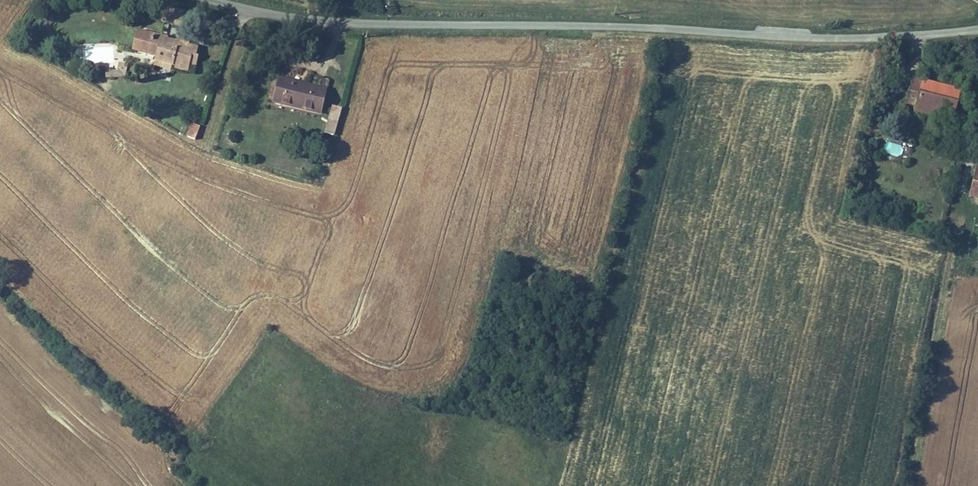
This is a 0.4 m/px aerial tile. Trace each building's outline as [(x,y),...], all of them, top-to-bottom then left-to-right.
[(137,28),(132,48),(156,54),(155,59),(172,63),(177,64),(177,68),(189,71),(191,63),(197,64),(200,53),(197,53),(199,45),(190,43),(191,40),(178,37),(178,40),(168,37),(168,41),(163,40),(164,34),(137,28)] [(901,80),(906,59),(896,57),(890,77),(901,80)] [(172,63),(155,59),(154,64),(171,68),(172,63)] [(119,62),(118,70),(108,69),(108,74),(123,75),(127,71),(128,62),(119,62)] [(281,97),(280,102),(321,112),(327,86),(313,82),(278,74),(273,95),(281,97)] [(962,87),(913,74),(906,102),(915,104),(931,109),(954,115),(962,87)] [(313,82),(327,86),(329,78),(315,75),(313,82)] [(931,109),(915,104),(914,110),(930,114),(931,109)] [(335,133),(342,108),(332,105),(325,130),(335,133)] [(875,118),(873,129),(881,131),(884,120),(875,118)] [(195,138),(200,125),(191,122),(186,135),(195,138)] [(976,165),(970,196),(977,197),(977,166),(976,165)]
